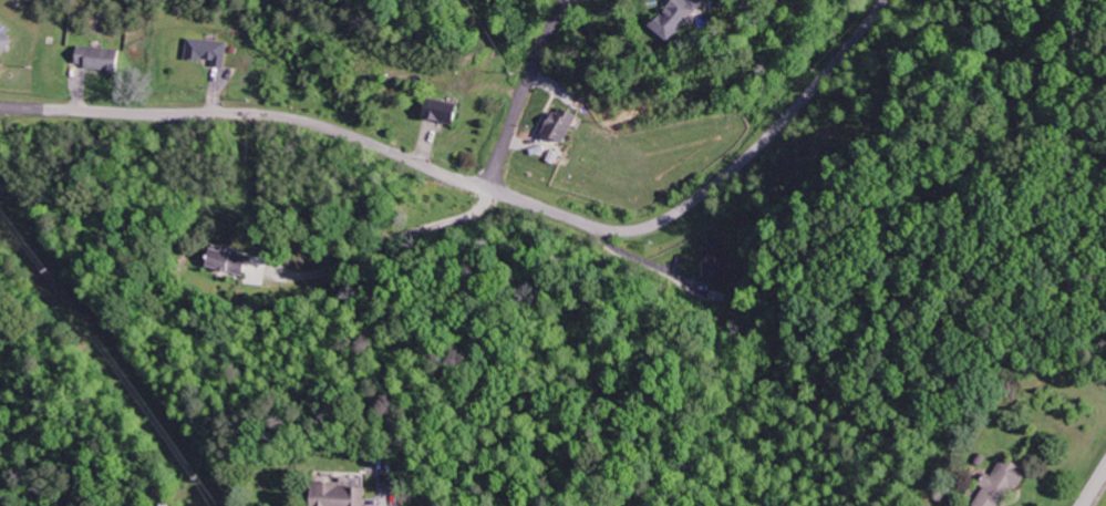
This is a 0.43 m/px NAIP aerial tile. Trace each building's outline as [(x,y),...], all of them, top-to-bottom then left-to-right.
[(675,43),(710,0),(676,0),(654,26),(675,43)] [(0,25),(0,62),(1,63),(20,41),(0,25)] [(217,60),(216,67),(229,68),(231,41),(190,39),(189,59),(217,60)] [(81,67),(125,71),(126,50),(83,46),(81,67)] [(467,106),(436,98),(431,118),(462,126),(467,106)] [(551,136),(572,143),(582,114),(562,107),(551,136)] [(239,253),(215,246),(209,265),(247,277),(252,259),(238,255),(239,253)] [(1030,470),(1008,457),(997,476),(992,474),(985,485),(989,488),(978,505),(1008,505),(1030,470)] [(372,488),(366,488),(366,478),(345,478),(345,484),(322,484),(322,505),(372,505),(372,488)]
